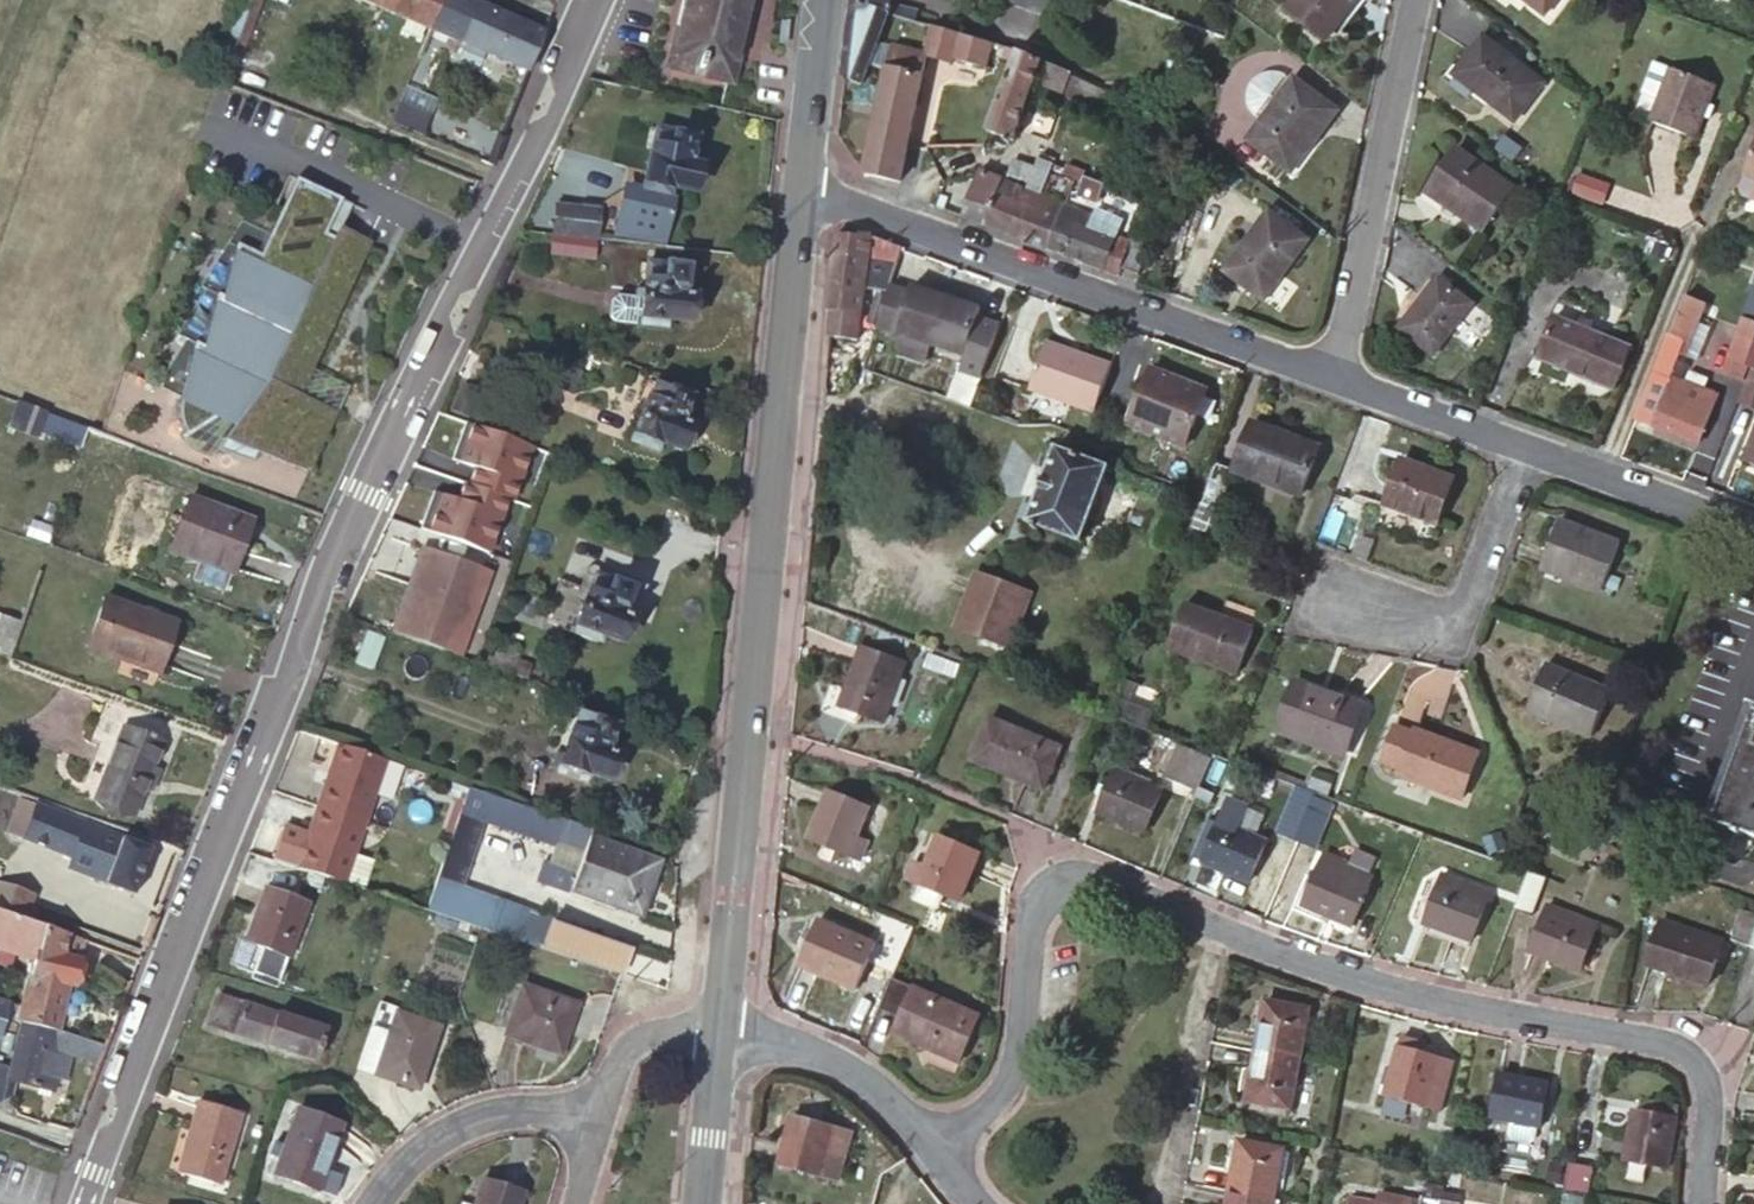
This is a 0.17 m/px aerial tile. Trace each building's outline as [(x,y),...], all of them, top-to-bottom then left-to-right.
[(207,73),(227,79),(255,0),(233,0),(207,73)] [(428,22),(438,0),(375,0),(428,22)] [(528,64),(544,25),(487,0),(438,0),(428,22),(528,64)] [(672,58),(731,71),(748,0),(686,0),(672,58)] [(883,0),(852,0),(843,70),(862,74),(866,56),(881,59),(917,67),(922,41),(927,15),(889,2),(883,0)] [(1287,3),(1324,33),(1350,0),(1289,0),(1287,3)] [(1540,12),(1549,0),(1525,0),(1540,12)] [(956,25),(927,15),(922,41),(947,50),(950,45),(956,25)] [(988,36),(975,31),(956,25),(950,45),(982,56),(988,36)] [(1481,33),(1455,66),(1479,85),(1476,90),(1525,128),(1554,91),(1481,33)] [(1016,45),(1007,42),(1004,51),(1013,55),(1016,45)] [(1003,82),(1026,91),(1033,72),(1039,55),(1016,45),(1013,55),(1003,82)] [(1114,102),(1119,91),(1060,68),(1062,64),(1039,55),(1033,72),(1065,84),(1074,93),(1096,102),(1101,97),(1114,102)] [(917,67),(881,59),(863,164),(898,172),(904,138),(917,67)] [(1712,80),(1668,64),(1649,114),(1693,131),(1712,80)] [(1479,85),(1455,66),(1452,71),(1476,90),(1479,85)] [(1290,78),(1246,133),(1289,167),(1331,111),(1290,78)] [(1009,137),(1026,91),(1003,82),(987,128),(1009,137)] [(426,107),(397,94),(387,116),(417,128),(426,107)] [(678,134),(659,132),(651,193),(640,192),(624,205),(621,233),(670,240),(677,185),(699,187),(702,159),(691,158),(693,140),(677,138),(678,134)] [(1742,170),(1753,174),(1753,141),(1742,170)] [(1510,190),(1455,149),(1427,189),(1480,229),(1510,190)] [(1010,170),(1042,183),(1053,158),(1044,155),(1041,163),(1017,154),(1010,170)] [(1046,191),(1049,192),(1060,162),(1053,158),(1042,183),(1041,188),(1046,191)] [(1075,174),(1079,164),(1073,161),(1071,165),(1068,172),(1075,174)] [(979,165),(963,207),(986,216),(998,187),(1003,174),(981,165),(979,165)] [(1557,189),(1587,199),(1595,179),(1565,169),(1557,189)] [(1742,170),(1739,176),(1753,181),(1753,174),(1742,170)] [(349,284),(352,277),(350,276),(365,244),(327,227),(343,193),(299,172),(264,247),(240,236),(224,288),(220,286),(204,337),(196,333),(181,384),(180,394),(180,405),(182,415),(187,425),(214,407),(232,414),(216,440),(229,446),(251,455),(256,445),(308,464),(325,427),(327,428),(337,406),(298,388),(307,369),(333,313),(318,305),(321,299),(328,299),(337,296),(344,291),(349,284)] [(1098,193),(1104,179),(1090,173),(1086,172),(1080,186),(1098,193)] [(1024,182),(1003,174),(998,187),(1018,196),(1024,182)] [(1018,196),(1041,205),(1046,191),(1041,188),(1024,182),(1018,196)] [(998,187),(986,216),(1029,233),(1041,205),(1018,196),(998,187)] [(624,205),(640,192),(626,190),(624,205)] [(1051,241),(1068,199),(1049,192),(1046,191),(1041,205),(1029,233),(1051,241)] [(353,198),(343,193),(327,227),(365,244),(369,235),(342,222),(353,198)] [(559,200),(556,227),(599,231),(603,199),(584,197),(583,203),(559,200)] [(1104,263),(1116,233),(1098,226),(1103,213),(1068,199),(1051,241),(1104,263)] [(1270,207),(1226,267),(1268,299),(1313,238),(1270,207)] [(599,231),(556,227),(554,247),(597,251),(599,231)] [(862,230),(835,227),(827,304),(834,305),(831,330),(860,332),(863,308),(868,258),(897,261),(902,242),(871,231),(862,230)] [(1120,262),(1129,239),(1116,233),(1104,263),(1117,268),(1120,262)] [(1120,262),(1136,270),(1146,246),(1129,239),(1120,262)] [(668,253),(647,251),(645,277),(644,285),(643,293),(635,293),(633,309),(641,310),(641,312),(669,315),(670,307),(693,308),(695,281),(685,280),(687,249),(670,247),(668,253)] [(636,276),(635,284),(644,285),(645,277),(636,276)] [(1436,277),(1397,327),(1430,353),(1469,302),(1436,277)] [(891,280),(878,322),(901,330),(930,339),(964,351),(979,303),(954,294),(952,300),(936,295),(937,289),(913,281),(911,286),(891,280)] [(937,289),(936,295),(952,300),(954,294),(957,286),(940,280),(937,289)] [(1682,290),(1667,328),(1682,333),(1688,335),(1701,297),(1682,290)] [(328,299),(321,299),(318,305),(333,313),(344,291),(337,296),(328,299)] [(1745,362),(1739,360),(1753,323),(1753,320),(1753,317),(1735,310),(1709,381),(1734,391),(1745,362)] [(1592,377),(1607,336),(1550,314),(1535,356),(1592,377)] [(1748,363),(1750,364),(1753,366),(1753,323),(1739,360),(1745,362),(1748,363)] [(901,330),(895,347),(924,356),(930,339),(901,330)] [(1694,338),(1688,335),(1682,333),(1676,347),(1689,351),(1694,338)] [(981,334),(974,354),(987,359),(994,339),(981,334)] [(1093,410),(1112,361),(1047,336),(1029,386),(1093,410)] [(1625,343),(1607,336),(1592,377),(1608,383),(1625,343)] [(1668,373),(1671,374),(1678,377),(1686,358),(1675,354),(1668,373)] [(1750,364),(1738,396),(1753,402),(1753,366),(1750,364)] [(1151,367),(1129,423),(1185,444),(1206,388),(1151,367)] [(1684,380),(1699,385),(1704,372),(1688,367),(1684,380)] [(674,380),(656,373),(640,411),(636,409),(629,425),(636,428),(634,431),(635,436),(652,444),(659,442),(662,434),(683,443),(693,416),(680,411),(688,390),(673,384),(674,380)] [(1678,377),(1671,374),(1653,420),(1697,437),(1714,391),(1699,385),(1684,380),(1678,377)] [(87,427),(14,403),(7,423),(37,433),(38,430),(82,443),(87,427)] [(214,407),(187,425),(182,429),(186,434),(192,439),(201,445),(209,447),(218,449),(224,448),(229,446),(216,440),(232,414),(214,407)] [(454,490),(438,484),(424,522),(488,545),(509,491),(513,492),(534,439),(470,414),(456,451),(472,458),(480,461),(473,478),(469,476),(462,493),(454,490)] [(1235,459),(1234,462),(1234,463),(1299,487),(1316,443),(1250,418),(1235,459)] [(1739,464),(1753,469),(1753,427),(1739,464)] [(1061,440),(1029,517),(1081,538),(1113,462),(1061,440)] [(1457,470),(1405,450),(1389,495),(1439,514),(1457,470)] [(1234,463),(1234,462),(1218,456),(1193,518),(1212,524),(1234,463)] [(170,546),(200,556),(231,566),(249,512),(188,492),(170,546)] [(1613,539),(1550,515),(1532,559),(1596,583),(1613,539)] [(421,539),(390,625),(458,648),(489,564),(421,539)] [(603,557),(584,550),(569,590),(564,588),(559,603),(564,605),(562,610),(564,613),(577,618),(583,620),(586,617),(588,612),(610,620),(619,596),(607,592),(616,568),(601,563),(603,557)] [(231,566),(200,556),(193,574),(225,584),(231,566)] [(997,575),(975,566),(954,622),(976,631),(997,575)] [(1030,587),(997,575),(976,631),(1009,643),(1030,587)] [(179,604),(131,587),(105,657),(154,674),(179,604)] [(1186,601),(1169,647),(1238,673),(1256,627),(1186,601)] [(7,658),(21,620),(0,613),(0,655),(7,658)] [(905,657),(862,641),(841,698),(883,714),(905,657)] [(919,655),(914,667),(941,678),(946,665),(919,655)] [(1607,690),(1544,664),(1528,705),(1591,730),(1607,690)] [(1291,674),(1273,720),(1336,743),(1354,698),(1291,674)] [(1134,680),(1124,676),(1111,711),(1144,723),(1150,708),(1128,698),(1134,680)] [(1753,701),(1708,815),(1753,833),(1753,702),(1753,701)] [(595,712),(575,705),(561,746),(556,744),(552,756),(557,757),(555,761),(556,768),(577,776),(581,775),(586,766),(604,773),(613,748),(602,744),(608,722),(594,717),(595,712)] [(990,712),(974,752),(1043,781),(1059,742),(990,712)] [(1482,750),(1418,725),(1402,767),(1465,792),(1482,750)] [(142,789),(149,771),(158,745),(118,731),(92,802),(133,816),(142,789)] [(1179,736),(1166,770),(1199,782),(1213,748),(1179,736)] [(338,744),(318,801),(366,817),(386,759),(338,744)] [(1119,760),(1117,767),(1140,776),(1143,770),(1119,760)] [(1140,776),(1117,767),(1101,806),(1146,825),(1163,786),(1140,776)] [(156,774),(149,771),(142,789),(150,792),(156,774)] [(1315,787),(1301,781),(1281,827),(1295,834),(1315,787)] [(642,909),(663,849),(468,786),(439,870),(462,878),(482,818),(556,842),(551,857),(546,856),(540,876),(642,909)] [(1314,844),(1336,794),(1318,788),(1298,836),(1314,844)] [(829,789),(812,832),(860,853),(868,834),(855,829),(865,805),(829,789)] [(1239,822),(1246,806),(1248,799),(1230,793),(1205,853),(1251,873),(1267,835),(1258,831),(1239,822)] [(143,839),(15,794),(2,830),(65,852),(62,860),(100,873),(98,878),(126,888),(143,839)] [(318,801),(299,858),(347,874),(366,817),(318,801)] [(1264,815),(1246,806),(1239,822),(1258,831),(1264,815)] [(1485,848),(1502,855),(1508,838),(1491,831),(1485,848)] [(919,857),(912,873),(933,882),(954,891),(960,893),(977,851),(941,836),(931,861),(919,857)] [(1326,850),(1305,898),(1353,918),(1370,881),(1342,869),(1346,858),(1326,850)] [(1543,872),(1528,866),(1514,906),(1529,911),(1543,872)] [(623,967),(633,935),(462,878),(439,870),(428,902),(545,941),(623,967)] [(1486,889),(1442,873),(1425,920),(1469,936),(1486,889)] [(27,918),(30,908),(32,905),(24,901),(28,889),(0,880),(0,909),(27,918)] [(267,882),(246,934),(284,948),(305,897),(267,882)] [(933,882),(926,897),(944,904),(949,902),(954,891),(933,882)] [(1597,919),(1546,902),(1529,948),(1580,966),(1597,919)] [(1748,945),(1753,923),(1753,912),(1739,908),(1729,939),(1748,945)] [(13,1021),(47,1028),(59,981),(67,982),(74,955),(72,954),(77,935),(27,918),(0,909),(0,949),(30,958),(13,1021)] [(875,938),(818,915),(802,957),(858,979),(875,938)] [(1656,926),(1644,963),(1708,982),(1719,945),(1656,926)] [(894,972),(881,1001),(901,1010),(897,1024),(961,1050),(978,1007),(894,972)] [(207,1019),(234,1028),(245,997),(248,988),(221,979),(207,1019)] [(524,984),(507,1033),(560,1051),(577,1002),(524,984)] [(1255,1046),(1296,1054),(1305,1003),(1264,995),(1255,1046)] [(245,997),(234,1028),(314,1053),(324,1023),(245,997)] [(436,1021),(397,1009),(399,1004),(380,997),(357,1062),(375,1068),(415,1082),(436,1021)] [(17,1083),(44,1090),(47,1078),(51,1060),(59,1062),(62,1052),(54,1050),(59,1032),(47,1028),(13,1021),(5,1050),(0,1070),(0,1080),(17,1083)] [(59,1032),(54,1050),(62,1052),(68,1054),(94,1059),(101,1041),(73,1035),(59,1032)] [(1399,1034),(1384,1090),(1436,1105),(1449,1057),(1421,1049),(1424,1040),(1399,1034)] [(1288,1100),(1296,1054),(1255,1046),(1246,1092),(1288,1100)] [(51,1060),(47,1078),(61,1081),(68,1054),(62,1052),(59,1062),(51,1060)] [(1499,1070),(1491,1110),(1540,1120),(1548,1079),(1499,1070)] [(12,1104),(17,1083),(0,1080),(0,1105),(12,1104)] [(197,1096),(176,1164),(217,1176),(238,1109),(197,1096)] [(1636,1106),(1626,1155),(1665,1163),(1676,1103),(1646,1097),(1643,1108),(1636,1106)] [(295,1106),(273,1173),(315,1186),(337,1119),(295,1106)] [(807,1121),(787,1164),(840,1188),(849,1170),(836,1163),(847,1138),(807,1121)] [(1238,1135),(1229,1185),(1272,1192),(1274,1186),(1277,1166),(1281,1143),(1238,1135)] [(1281,1143),(1277,1166),(1291,1168),(1295,1145),(1281,1143)] [(1566,1162),(1561,1189),(1586,1193),(1591,1165),(1566,1162)] [(1547,1165),(1545,1182),(1558,1185),(1561,1167),(1547,1165)] [(523,1190),(483,1178),(476,1202),(475,1203),(518,1203),(523,1190)] [(1441,1185),(1422,1181),(1418,1197),(1381,1190),(1379,1198),(1351,1191),(1349,1203),(1438,1203),(1441,1190),(1441,1185)] [(1229,1185),(1226,1203),(1270,1203),(1272,1192),(1229,1185)] [(1438,1203),(1457,1203),(1459,1194),(1441,1190),(1438,1203)] [(1270,1203),(1278,1203),(1280,1194),(1272,1192),(1270,1203)]
